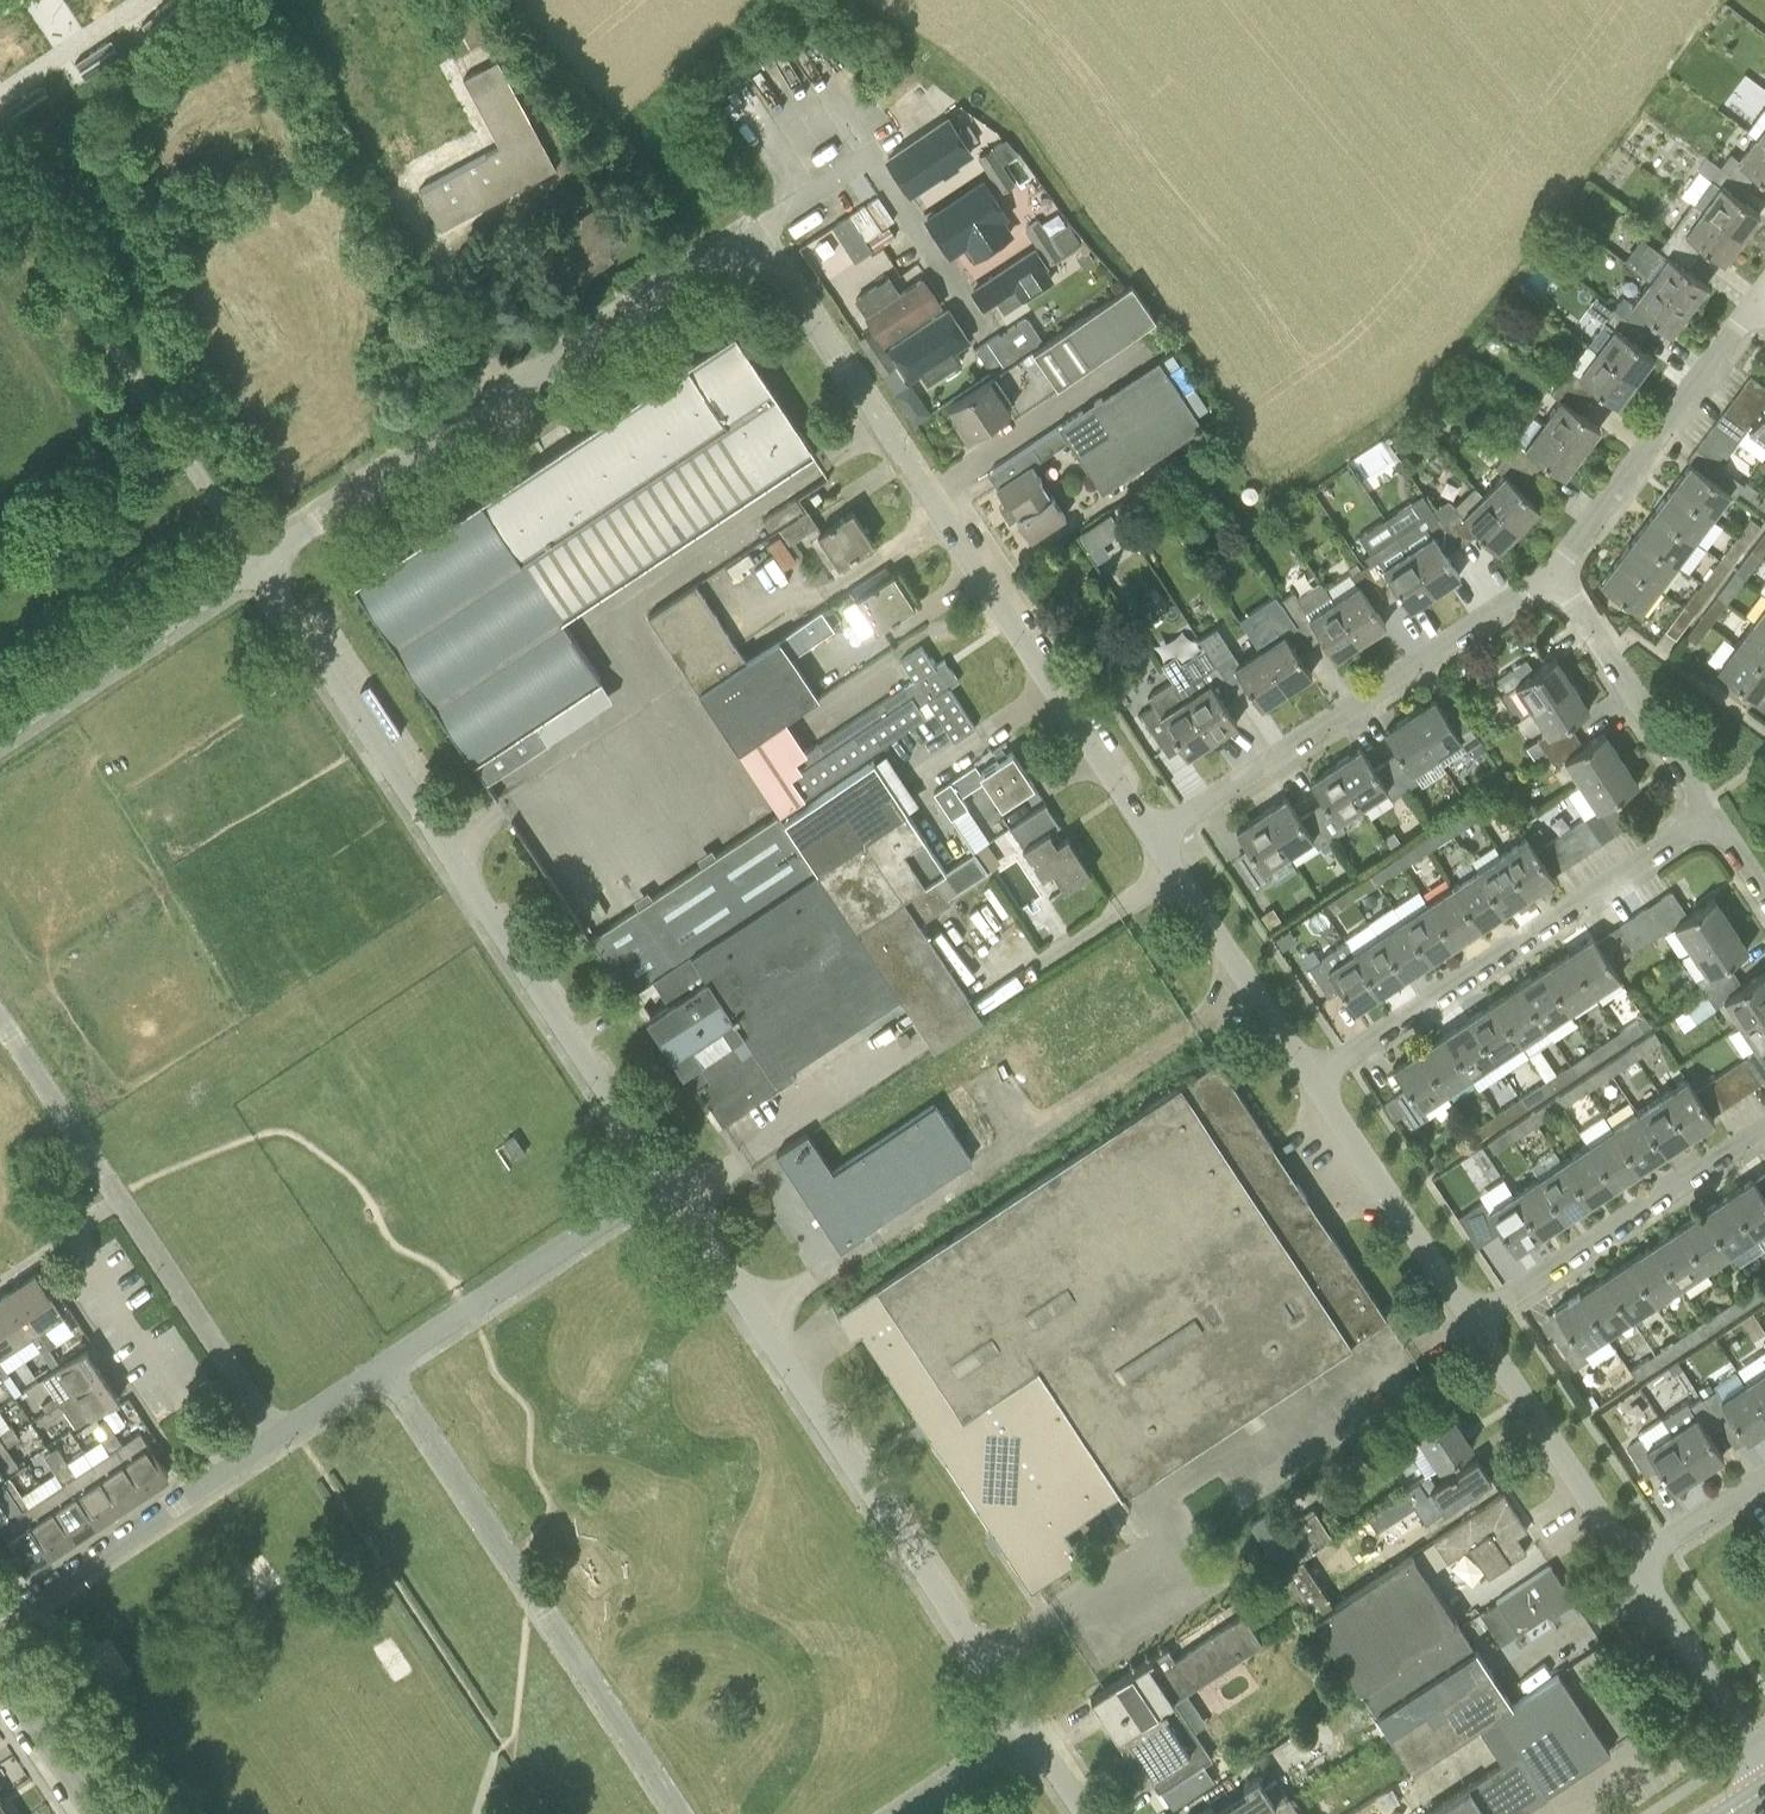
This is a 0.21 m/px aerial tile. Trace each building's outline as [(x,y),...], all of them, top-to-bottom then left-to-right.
[(178,0),(170,0),(141,24),(153,38),(187,11),(178,0)] [(122,54),(110,38),(74,62),(85,78),(122,54)] [(497,59),(464,77),(502,146),(420,191),(440,228),(556,167),(545,147),(550,144),(547,139),(542,142),(497,59)] [(1755,136),(1764,143),(1764,105),(1747,130),(1755,136)] [(1001,191),(1015,182),(1002,163),(992,148),(991,146),(977,126),(966,133),(959,123),(947,131),(956,144),(965,138),(1001,191)] [(1755,136),(1738,158),(1730,152),(1719,165),(1749,186),(1757,175),(1764,181),(1764,143),(1755,136)] [(992,148),(1002,163),(1020,152),(1006,139),(992,148)] [(910,175),(922,192),(971,158),(960,141),(910,175)] [(1760,213),(1740,198),(1749,186),(1719,165),(1707,156),(1681,191),(1693,201),(1741,237),(1760,213)] [(989,175),(928,215),(922,219),(933,235),(938,232),(947,247),(1006,208),(996,193),(999,191),(989,175)] [(1061,255),(1080,243),(1057,208),(1054,211),(1038,194),(1044,190),(1036,177),(1025,184),(1033,196),(1020,204),(1032,222),(1025,226),(1058,276),(1070,268),(1061,255)] [(1723,261),(1741,237),(1693,201),(1666,237),(1695,258),(1704,247),(1723,261)] [(856,261),(895,235),(888,225),(882,229),(865,203),(832,225),(856,261)] [(1648,278),(1688,307),(1706,284),(1687,269),(1695,258),(1666,237),(1657,249),(1665,255),(1648,278)] [(1038,255),(985,288),(1001,314),(1054,281),(1038,255)] [(885,344),(946,305),(925,272),(896,291),(885,274),(853,295),(885,344)] [(1613,308),(1641,330),(1650,317),(1670,332),(1688,307),(1648,278),(1631,300),(1623,295),(1613,308)] [(1032,350),(1056,386),(1157,317),(1133,281),(1032,350)] [(946,305),(885,344),(920,394),(937,382),(926,366),(969,337),(946,305)] [(1586,344),(1635,379),(1653,355),(1633,341),(1641,330),(1613,308),(1586,344)] [(905,405),(917,396),(872,329),(859,337),(871,355),(905,405)] [(598,675),(572,636),(562,620),(625,577),(714,518),(814,451),(733,330),(353,584),(444,720),(485,783),(547,740),(534,720),(598,675)] [(990,371),(1014,355),(1000,334),(987,342),(986,340),(974,348),(990,371)] [(1559,381),(1588,400),(1596,388),(1617,403),(1635,379),(1586,344),(1559,381)] [(1103,492),(1204,424),(1160,357),(1059,424),(1069,439),(1103,492)] [(1764,404),(1764,386),(1750,375),(1741,387),(1764,404)] [(948,405),(958,421),(954,423),(967,442),(987,429),(984,425),(1010,408),(990,377),(948,405)] [(1541,421),(1581,452),(1600,426),(1580,412),(1588,400),(1559,381),(1550,392),(1558,398),(1541,421)] [(1732,399),(1755,416),(1764,404),(1741,387),(1732,399)] [(1723,411),(1746,428),(1747,427),(1755,416),(1732,399),(1723,411)] [(1764,441),(1764,404),(1755,416),(1747,427),(1764,441)] [(1714,423),(1737,440),(1746,428),(1723,411),(1714,423)] [(1563,475),(1581,452),(1541,421),(1534,415),(1507,450),(1534,474),(1544,461),(1563,475)] [(1705,435),(1728,452),(1737,440),(1714,423),(1705,435)] [(1696,447),(1719,464),(1728,452),(1705,435),(1696,447)] [(1352,458),(1366,482),(1398,462),(1385,439),(1352,458)] [(1686,459),(1690,462),(1710,476),(1719,464),(1696,447),(1686,459)] [(1482,493),(1517,529),(1539,507),(1522,490),(1534,474),(1507,450),(1495,466),(1502,473),(1482,493)] [(1729,491),(1710,476),(1690,462),(1672,486),(1711,515),(1729,491)] [(1019,515),(1016,517),(1030,539),(1066,515),(1041,478),(1009,500),(1019,515)] [(1764,503),(1764,494),(1746,479),(1738,489),(1762,507),(1764,503)] [(1496,550),(1517,529),(1482,493),(1475,485),(1455,506),(1450,501),(1435,511),(1458,546),(1478,532),(1496,550)] [(1693,538),(1711,515),(1672,486),(1654,509),(1693,538)] [(762,518),(769,529),(802,507),(795,497),(762,518)] [(852,509),(850,510),(833,521),(833,522),(821,530),(807,509),(779,528),(789,543),(794,540),(806,532),(810,538),(817,533),(838,564),(873,540),(852,509)] [(1675,562),(1693,538),(1654,509),(1636,534),(1675,562)] [(1407,550),(1433,592),(1459,574),(1446,554),(1458,546),(1435,511),(1434,511),(1438,517),(1425,526),(1430,534),(1407,550)] [(1136,547),(1112,512),(1097,522),(1096,520),(1079,531),(1105,569),(1136,547)] [(1736,536),(1746,543),(1760,524),(1750,517),(1736,536)] [(1762,554),(1764,550),(1764,529),(1752,547),(1762,554)] [(1619,557),(1657,586),(1675,562),(1636,534),(1619,557)] [(1718,560),(1728,567),(1746,543),(1736,536),(1718,560)] [(1734,571),(1744,578),(1762,554),(1752,547),(1734,571)] [(1409,607),(1433,592),(1407,550),(1384,565),(1378,556),(1364,565),(1387,601),(1400,593),(1409,607)] [(1639,610),(1657,586),(1619,557),(1601,581),(1639,610)] [(1701,583),(1711,591),(1728,567),(1718,560),(1701,583)] [(1332,598),(1360,640),(1385,623),(1376,609),(1387,601),(1364,565),(1327,590),(1332,598)] [(1716,595),(1725,602),(1744,578),(1734,571),(1716,595)] [(856,599),(874,627),(876,629),(891,619),(892,620),(898,616),(898,615),(915,603),(894,573),(856,599)] [(697,689),(745,659),(695,583),(648,615),(697,689)] [(1683,605),(1694,613),(1711,591),(1701,583),(1697,588),(1697,587),(1683,605)] [(1335,656),(1360,640),(1332,598),(1309,614),(1294,590),(1280,599),(1309,644),(1321,635),(1335,656)] [(1699,617),(1709,624),(1725,602),(1716,595),(1699,617)] [(1258,647),(1286,689),(1311,673),(1297,652),(1309,644),(1280,599),(1262,611),(1278,634),(1258,647)] [(1753,620),(1764,630),(1764,604),(1753,620)] [(1683,605),(1672,621),(1682,628),(1694,613),(1683,605)] [(737,750),(774,725),(818,696),(791,655),(834,626),(821,607),(745,659),(697,689),(737,750)] [(1686,635),(1696,642),(1709,624),(1699,617),(1686,635)] [(1753,620),(1735,644),(1764,667),(1764,630),(1753,620)] [(1675,638),(1682,628),(1672,621),(1665,630),(1675,638)] [(1083,648),(1098,638),(1089,625),(1075,634),(1083,648)] [(1261,705),(1286,689),(1258,647),(1239,660),(1216,626),(1198,639),(1236,692),(1247,685),(1261,705)] [(1721,662),(1735,643),(1726,636),(1712,656),(1721,662)] [(1184,697),(1212,738),(1237,722),(1223,701),(1236,692),(1198,639),(1161,663),(1184,697)] [(1764,685),(1764,667),(1735,644),(1717,668),(1756,697),(1764,685)] [(954,739),(975,725),(948,685),(958,679),(944,659),(935,665),(933,663),(936,661),(932,656),(930,658),(922,645),(901,659),(914,679),(795,757),(801,768),(792,774),(805,795),(934,710),(954,739)] [(1531,710),(1572,681),(1555,656),(1534,670),(1526,657),(1497,676),(1507,691),(1515,685),(1531,710)] [(1545,749),(1575,731),(1568,720),(1589,707),(1572,681),(1531,710),(1547,734),(1529,746),(1535,756),(1545,749)] [(1187,755),(1212,738),(1184,697),(1161,712),(1155,703),(1140,713),(1160,743),(1173,734),(1187,755)] [(1460,739),(1466,748),(1480,738),(1461,709),(1448,718),(1435,697),(1409,713),(1437,755),(1460,739)] [(1386,759),(1405,788),(1419,779),(1413,771),(1437,755),(1409,713),(1384,730),(1398,751),(1386,759)] [(1580,784),(1621,756),(1604,730),(1584,744),(1575,731),(1545,749),(1555,765),(1564,759),(1580,784)] [(1391,797),(1405,788),(1386,759),(1374,767),(1360,746),(1335,763),(1363,804),(1386,789),(1391,797)] [(952,816),(966,807),(968,806),(960,795),(984,779),(1001,804),(1033,783),(1012,750),(980,771),(975,764),(935,790),(952,816)] [(1598,807),(1611,799),(1638,781),(1621,756),(1580,784),(1596,809),(1598,807)] [(783,818),(816,869),(908,808),(875,758),(783,818)] [(1311,808),(1331,837),(1344,828),(1339,820),(1363,804),(1335,763),(1310,779),(1324,800),(1311,808)] [(1317,846),(1331,837),(1311,808),(1300,816),(1286,795),(1261,812),(1288,853),(1311,838),(1317,846)] [(1627,824),(1611,799),(1598,807),(1615,832),(1627,824)] [(1084,874),(1090,870),(1067,834),(1056,841),(1049,830),(1060,823),(1046,802),(1009,826),(1041,876),(1051,869),(1063,887),(1080,877),(1081,879),(1085,876),(1084,874)] [(1447,822),(1453,832),(1478,816),(1471,806),(1447,822)] [(1615,832),(1598,807),(1596,809),(1586,816),(1602,840),(1615,832)] [(675,1052),(855,928),(925,883),(903,850),(926,835),(908,808),(816,869),(740,920),(663,971),(678,995),(649,1013),(675,1052)] [(627,995),(663,971),(740,920),(816,869),(783,818),(778,812),(702,863),(589,938),(627,995)] [(1265,869),(1288,853),(1261,812),(1236,828),(1250,849),(1237,858),(1256,887),(1271,878),(1265,869)] [(1602,840),(1586,816),(1573,824),(1589,849),(1602,840)] [(1423,838),(1429,848),(1453,832),(1447,822),(1423,838)] [(1589,849),(1573,824),(1561,832),(1577,857),(1589,849)] [(1529,833),(1538,847),(1548,840),(1549,840),(1540,826),(1529,833)] [(1577,857),(1561,832),(1549,840),(1548,840),(1564,865),(1577,857)] [(1552,874),(1535,849),(1526,835),(1501,851),(1528,893),(1553,876),(1552,874)] [(1397,854),(1404,865),(1429,848),(1423,838),(1397,854)] [(1564,865),(1548,840),(1538,847),(1535,849),(1552,874),(1564,865)] [(947,868),(934,876),(947,896),(949,895),(987,870),(974,850),(947,868)] [(1503,909),(1528,893),(1501,851),(1477,868),(1503,909)] [(1373,871),(1379,881),(1404,865),(1397,854),(1373,871)] [(1479,925),(1503,909),(1477,868),(1451,885),(1479,925)] [(1347,888),(1354,898),(1379,881),(1373,871),(1347,888)] [(981,1015),(970,997),(919,921),(952,900),(949,895),(947,896),(934,876),(855,928),(901,997),(934,1046),(981,1015)] [(1454,942),(1479,925),(1451,885),(1427,901),(1454,942)] [(1328,900),(1335,910),(1354,898),(1347,888),(1328,900)] [(1688,914),(1671,889),(1659,897),(1676,922),(1688,914)] [(1675,922),(1673,924),(1690,950),(1731,922),(1714,896),(1688,914),(1676,922),(1675,922)] [(1675,922),(1659,897),(1646,905),(1662,930),(1673,924),(1675,922)] [(1429,958),(1454,942),(1427,901),(1402,917),(1429,958)] [(1646,905),(1633,914),(1650,939),(1662,930),(1646,905)] [(1650,939),(1633,914),(1621,922),(1637,947),(1650,939)] [(1404,975),(1429,958),(1402,917),(1378,933),(1404,975)] [(1637,947),(1621,922),(1608,931),(1624,955),(1637,947)] [(1705,991),(1734,972),(1727,961),(1748,947),(1731,922),(1690,950),(1705,973),(1697,978),(1705,991)] [(722,1123),(773,1089),(796,1074),(791,1067),(899,996),(900,998),(901,997),(855,928),(675,1052),(722,1123)] [(1608,931),(1595,939),(1612,964),(1624,955),(1608,931)] [(1380,991),(1404,975),(1378,933),(1353,950),(1380,991)] [(1568,951),(1594,993),(1620,976),(1612,964),(1595,939),(1592,934),(1568,951)] [(1354,1008),(1380,991),(1353,950),(1347,941),(1323,957),(1309,966),(1328,995),(1341,987),(1354,1008)] [(1570,1009),(1594,993),(1568,951),(1543,967),(1570,1009)] [(1545,1025),(1570,1009),(1543,967),(1518,984),(1545,1025)] [(1764,1005),(1764,973),(1763,971),(1743,984),(1734,972),(1705,991),(1715,1005),(1723,1000),(1738,1023),(1764,1005)] [(1554,1038),(1545,1025),(1518,984),(1493,1000),(1520,1042),(1529,1055),(1554,1038)] [(1495,1058),(1520,1042),(1493,1000),(1468,1017),(1495,1058)] [(1764,1042),(1764,1005),(1738,1023),(1755,1049),(1758,1047),(1764,1042)] [(1471,1075),(1495,1058),(1468,1017),(1443,1033),(1471,1075)] [(1619,1030),(1625,1040),(1645,1028),(1638,1018),(1619,1030)] [(1594,1047),(1600,1057),(1625,1040),(1619,1030),(1594,1047)] [(1629,1046),(1636,1056),(1661,1039),(1654,1030),(1629,1046)] [(1446,1091),(1471,1075),(1443,1033),(1418,1050),(1446,1091)] [(1604,1063),(1611,1073),(1636,1056),(1629,1046),(1604,1063)] [(1569,1063),(1576,1073),(1600,1057),(1594,1047),(1569,1063)] [(1755,1049),(1745,1056),(1761,1080),(1764,1078),(1764,1058),(1758,1047),(1755,1049)] [(1422,1107),(1446,1091),(1418,1050),(1393,1066),(1407,1087),(1394,1095),(1406,1112),(1414,1124),(1428,1115),(1422,1107)] [(1761,1080),(1745,1056),(1732,1064),(1749,1089),(1761,1080)] [(1064,1529),(1144,1476),(1386,1316),(1216,1059),(837,1311),(838,1313),(855,1301),(870,1323),(860,1330),(918,1419),(910,1424),(918,1435),(926,1430),(1031,1588),(1081,1555),(1064,1529)] [(1544,1080),(1551,1090),(1576,1073),(1569,1063),(1544,1080)] [(1579,1079),(1586,1089),(1611,1073),(1604,1063),(1579,1079)] [(1732,1064),(1720,1072),(1736,1097),(1749,1089),(1732,1064)] [(1736,1097),(1720,1072),(1707,1081),(1724,1106),(1736,1097)] [(1714,1118),(1711,1114),(1694,1089),(1686,1077),(1661,1093),(1689,1135),(1714,1118)] [(1554,1096),(1561,1106),(1586,1089),(1579,1079),(1554,1096)] [(1520,1096),(1526,1106),(1551,1090),(1544,1080),(1520,1096)] [(1715,1111),(1724,1106),(1707,1081),(1694,1089),(1711,1114),(1715,1111)] [(1664,1151),(1689,1135),(1661,1093),(1637,1109),(1664,1151)] [(1394,1095),(1383,1103),(1394,1120),(1406,1112),(1394,1095)] [(1495,1112),(1502,1122),(1526,1106),(1520,1096),(1495,1112)] [(1529,1112),(1536,1122),(1561,1106),(1554,1096),(1529,1112)] [(840,1247),(865,1230),(864,1228),(970,1155),(933,1100),(832,1169),(806,1131),(775,1152),(805,1195),(803,1196),(812,1209),(814,1209),(840,1247)] [(1639,1168),(1664,1151),(1637,1109),(1613,1125),(1639,1168)] [(1471,1128),(1477,1139),(1502,1122),(1495,1112),(1471,1128)] [(1505,1128),(1512,1138),(1536,1122),(1529,1112),(1505,1128)] [(1614,1184),(1639,1168),(1613,1125),(1587,1142),(1614,1184)] [(1494,1150),(1512,1138),(1505,1128),(1487,1140),(1494,1150)] [(514,1136),(504,1142),(515,1159),(525,1152),(514,1136)] [(1589,1201),(1614,1184),(1587,1142),(1563,1158),(1589,1201)] [(1565,1217),(1589,1201),(1563,1158),(1537,1175),(1565,1217)] [(1754,1179),(1764,1196),(1764,1171),(1758,1176),(1754,1179)] [(1540,1233),(1565,1217),(1537,1175),(1512,1192),(1540,1233)] [(1754,1179),(1753,1177),(1728,1193),(1755,1235),(1764,1228),(1764,1196),(1754,1179)] [(1515,1250),(1540,1233),(1512,1192),(1489,1207),(1483,1199),(1469,1208),(1488,1238),(1501,1229),(1515,1250)] [(1730,1252),(1755,1235),(1728,1193),(1703,1209),(1730,1252)] [(1706,1267),(1730,1252),(1703,1209),(1678,1226),(1706,1267)] [(1680,1284),(1706,1267),(1678,1226),(1653,1242),(1680,1284)] [(1656,1300),(1680,1284),(1653,1242),(1628,1259),(1656,1300)] [(1631,1317),(1656,1300),(1628,1259),(1603,1275),(1631,1317)] [(46,1327),(64,1315),(36,1273),(12,1288),(49,1346),(56,1342),(46,1327)] [(1606,1333),(1631,1317),(1603,1275),(1578,1291),(1606,1333)] [(1760,1296),(1764,1293),(1764,1278),(1753,1286),(1760,1296)] [(1728,1303),(1735,1313),(1760,1296),(1753,1286),(1728,1303)] [(49,1346),(12,1288),(0,1296),(0,1321),(16,1346),(33,1335),(43,1350),(49,1346)] [(1582,1349),(1606,1333),(1578,1291),(1553,1308),(1567,1329),(1554,1337),(1574,1367),(1588,1357),(1582,1349)] [(1704,1319),(1711,1329),(1735,1313),(1728,1303),(1704,1319)] [(1679,1335),(1686,1346),(1711,1329),(1704,1319),(1679,1335)] [(16,1346),(0,1321),(0,1357),(16,1346)] [(1654,1352),(1661,1362),(1686,1346),(1679,1335),(1654,1352)] [(42,1403),(46,1409),(102,1372),(86,1348),(43,1376),(55,1394),(42,1403)] [(1630,1368),(1637,1379),(1661,1362),(1654,1352),(1630,1368)] [(3,1377),(9,1373),(0,1359),(0,1373),(3,1377)] [(1764,1410),(1764,1366),(1746,1379),(1764,1410)] [(64,1407),(75,1425),(118,1396),(102,1372),(46,1409),(46,1410),(34,1418),(38,1424),(64,1407)] [(1764,1426),(1764,1410),(1746,1379),(1721,1396),(1716,1387),(1702,1396),(1721,1426),(1733,1418),(1747,1438),(1764,1426)] [(1670,1430),(1698,1471),(1723,1454),(1710,1433),(1721,1426),(1702,1396),(1688,1405),(1694,1414),(1670,1430)] [(1471,1444),(1468,1439),(1449,1410),(1417,1431),(1439,1465),(1471,1444)] [(106,1433),(144,1488),(168,1472),(143,1434),(140,1430),(122,1441),(106,1417),(99,1421),(106,1433)] [(1673,1488),(1698,1471),(1670,1430),(1662,1417),(1638,1433),(1641,1437),(1627,1446),(1647,1475),(1659,1467),(1673,1488)] [(15,1428),(11,1423),(0,1430),(0,1438),(15,1428)] [(18,1462),(7,1445),(20,1436),(15,1428),(0,1438),(0,1475),(18,1462)] [(121,1503),(144,1488),(106,1433),(100,1437),(109,1450),(93,1461),(121,1503)] [(97,1519),(121,1503),(93,1461),(75,1472),(57,1445),(51,1449),(97,1519)] [(73,1535),(97,1519),(51,1449),(44,1453),(62,1481),(45,1492),(73,1535)] [(1412,1502),(1431,1490),(1444,1508),(1491,1476),(1477,1455),(1436,1482),(1429,1472),(1419,1479),(1413,1470),(1398,1480),(1412,1502)] [(50,1550),(73,1535),(45,1492),(29,1503),(11,1477),(5,1481),(7,1485),(50,1550)] [(50,1550),(7,1485),(1,1490),(16,1512),(0,1522),(0,1527),(26,1566),(50,1550)] [(1510,1539),(1526,1528),(1527,1528),(1503,1492),(1433,1538),(1447,1560),(1468,1546),(1479,1561),(1487,1575),(1526,1549),(1525,1548),(1519,1552),(1510,1539)] [(1281,1570),(1301,1557),(1332,1536),(1315,1510),(1284,1530),(1270,1509),(1249,1522),(1281,1570)] [(1332,1604),(1312,1617),(1360,1689),(1389,1670),(1459,1623),(1412,1552),(1332,1604)] [(1301,1557),(1281,1570),(1312,1617),(1332,1604),(1301,1557)] [(1556,1611),(1574,1599),(1550,1563),(1496,1599),(1517,1631),(1554,1607),(1556,1611)] [(1117,1735),(1164,1704),(1258,1642),(1252,1634),(1246,1638),(1233,1618),(1173,1658),(1165,1647),(1091,1696),(1117,1735)] [(1399,1686),(1389,1670),(1360,1689),(1386,1728),(1411,1767),(1511,1701),(1475,1647),(1427,1679),(1421,1671),(1399,1686)] [(1423,1813),(1516,1813),(1547,1794),(1546,1792),(1610,1750),(1558,1671),(1478,1725),(1502,1761),(1480,1776),(1433,1807),(1423,1813)] [(1150,1777),(1159,1790),(1160,1789),(1202,1761),(1212,1755),(1202,1741),(1175,1700),(1166,1706),(1164,1704),(1117,1735),(1146,1779),(1150,1777)] [(1202,1761),(1160,1789),(1172,1807),(1214,1779),(1202,1761)] [(1287,1793),(1279,1781),(1268,1789),(1258,1774),(1197,1813),(1256,1813),(1287,1793)] [(1287,1793),(1256,1813),(1302,1813),(1287,1793)] [(0,1799),(0,1813),(10,1813),(0,1799)]
